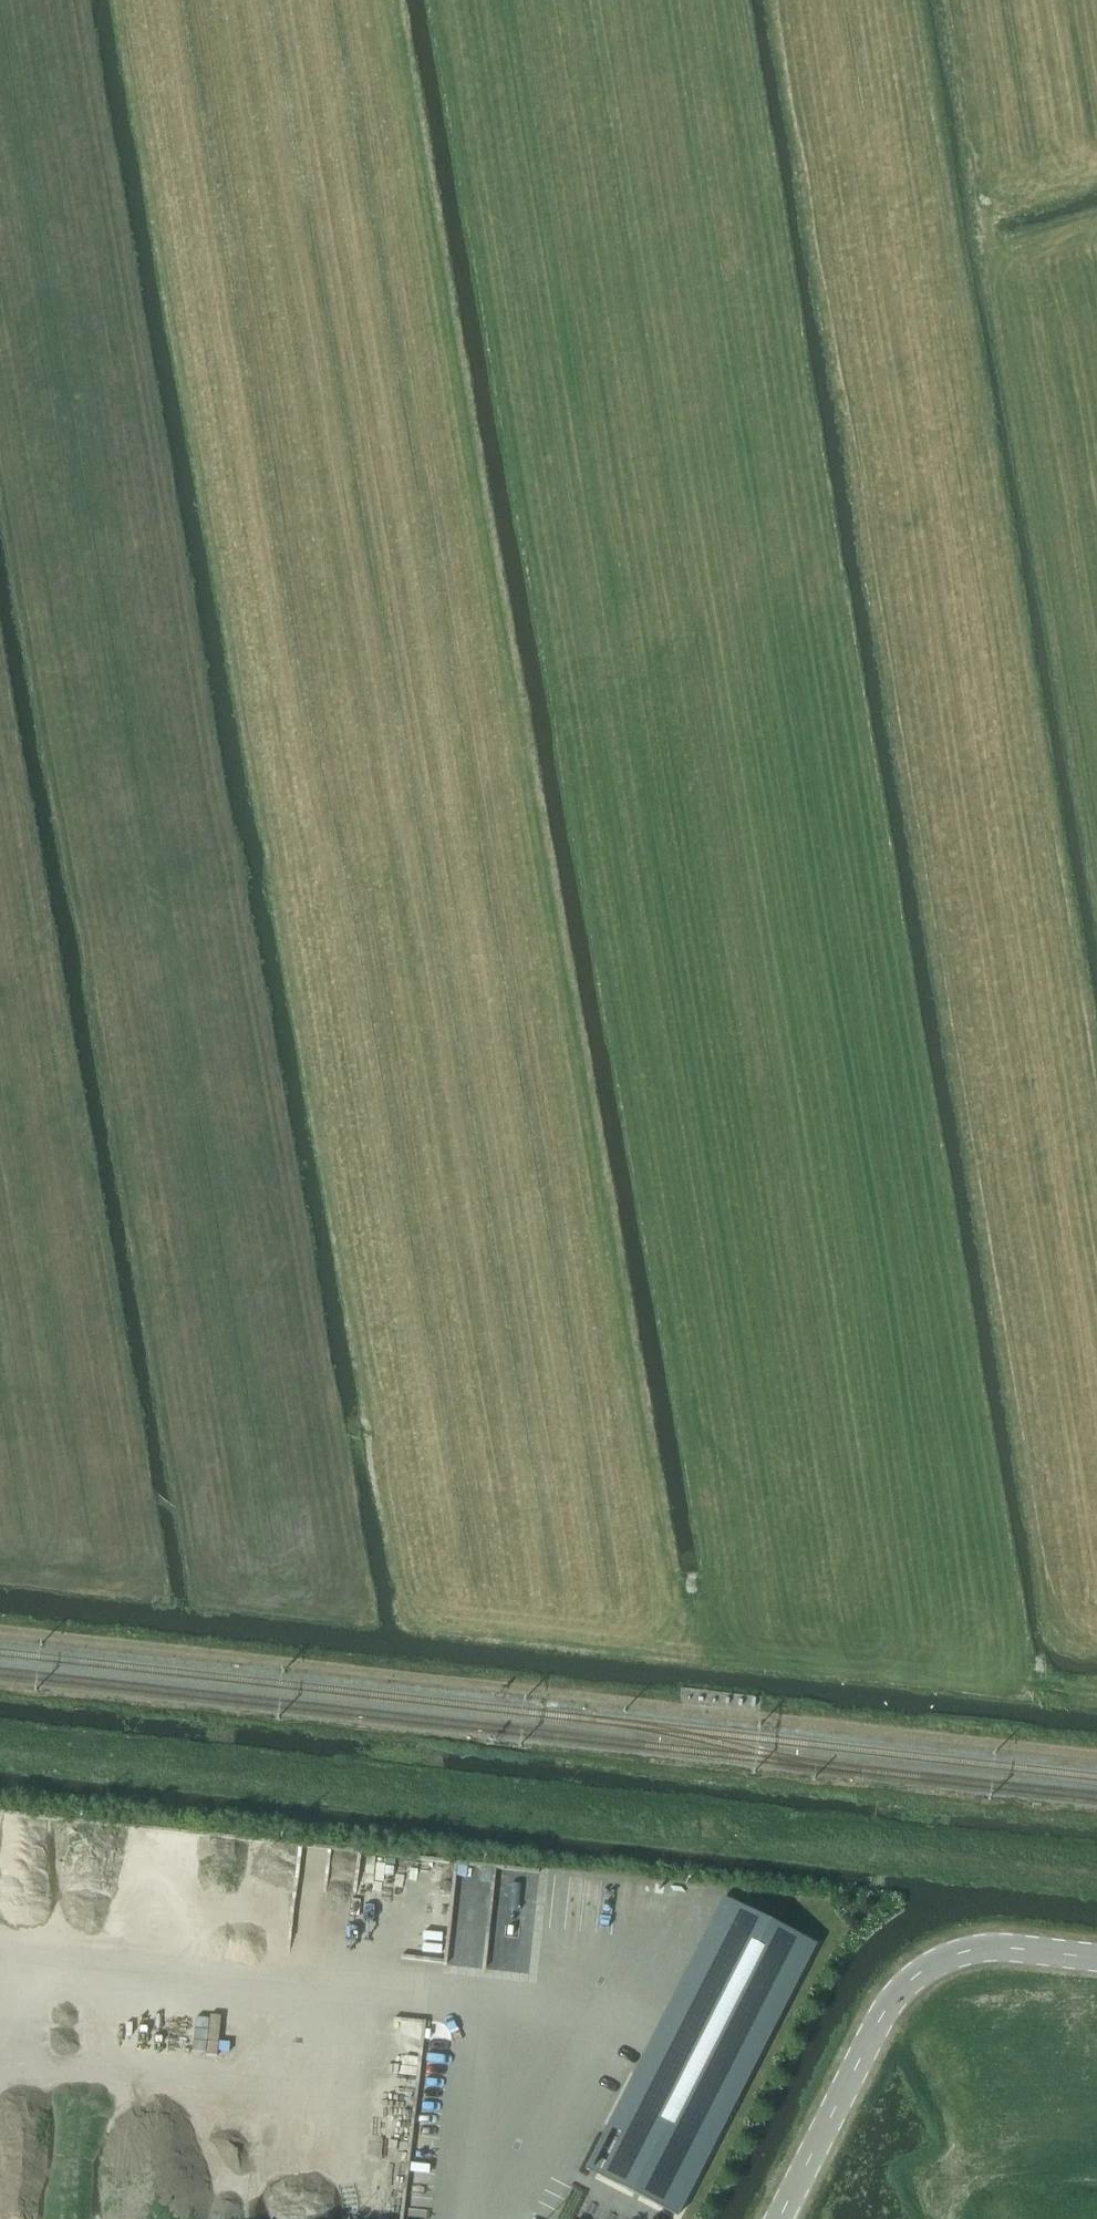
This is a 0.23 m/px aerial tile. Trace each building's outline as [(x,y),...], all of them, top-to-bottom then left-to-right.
[(622,2132),(599,2177),(677,2217),(815,1945),(737,1905),(724,1898),(722,1901),(736,1908),(646,2085),(632,2078),(608,2125),(622,2132)]
